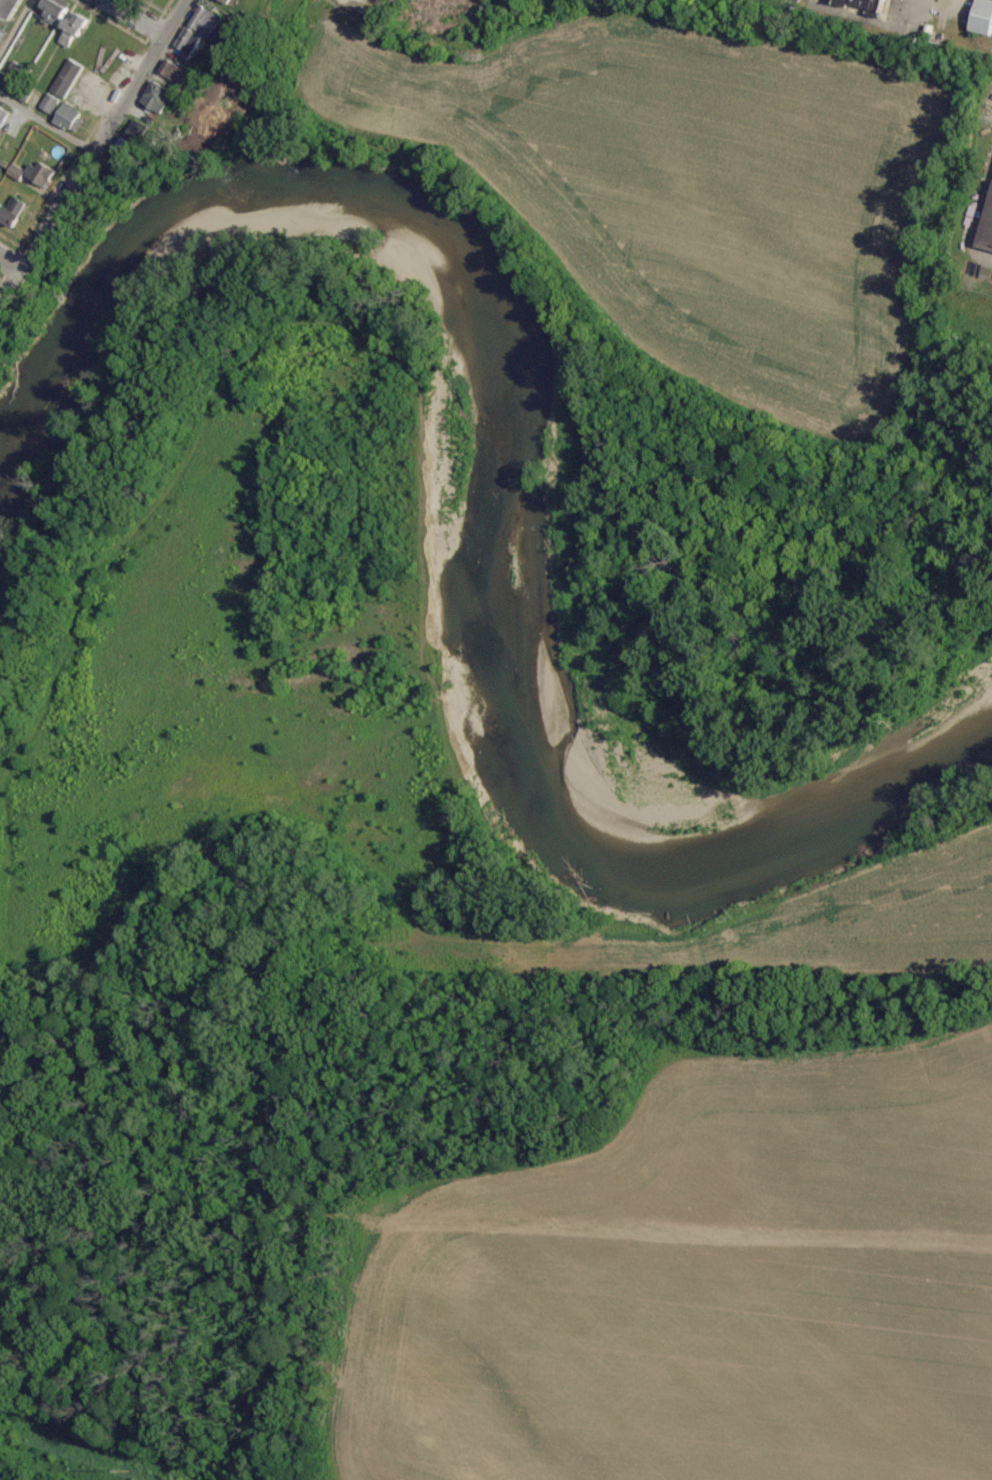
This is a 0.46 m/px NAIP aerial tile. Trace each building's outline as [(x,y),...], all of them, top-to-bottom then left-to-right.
[(12,23),(25,0),(0,0),(0,16),(12,23)] [(69,9),(52,0),(47,0),(38,17),(59,28),(69,9)] [(835,4),(866,11),(865,16),(881,20),(886,0),(836,0),(835,4)] [(987,0),(979,0),(971,32),(991,37),(991,1),(987,0)] [(215,41),(227,20),(201,5),(189,27),(215,41)] [(75,19),(70,17),(65,29),(67,30),(61,43),(70,47),(76,36),(82,39),(91,20),(77,13),(75,19)] [(176,46),(192,55),(203,37),(187,27),(176,46)] [(52,93),(68,100),(84,66),(68,58),(52,93)] [(160,72),(183,87),(192,74),(168,59),(160,72)] [(19,83),(27,68),(14,61),(6,76),(19,83)] [(175,92),(153,82),(142,105),(165,115),(175,92)] [(61,101),(48,93),(40,108),(52,116),(61,101)] [(86,113),(64,103),(56,124),(78,133),(86,113)] [(9,113),(0,108),(0,133),(9,113)] [(113,154),(124,161),(134,144),(138,147),(149,128),(134,119),(113,154)] [(31,164),(25,177),(50,189),(58,171),(40,163),(38,168),(31,164)] [(991,249),(991,189),(979,246),(991,249)] [(17,229),(29,204),(14,197),(8,208),(0,204),(0,221),(17,229)]
